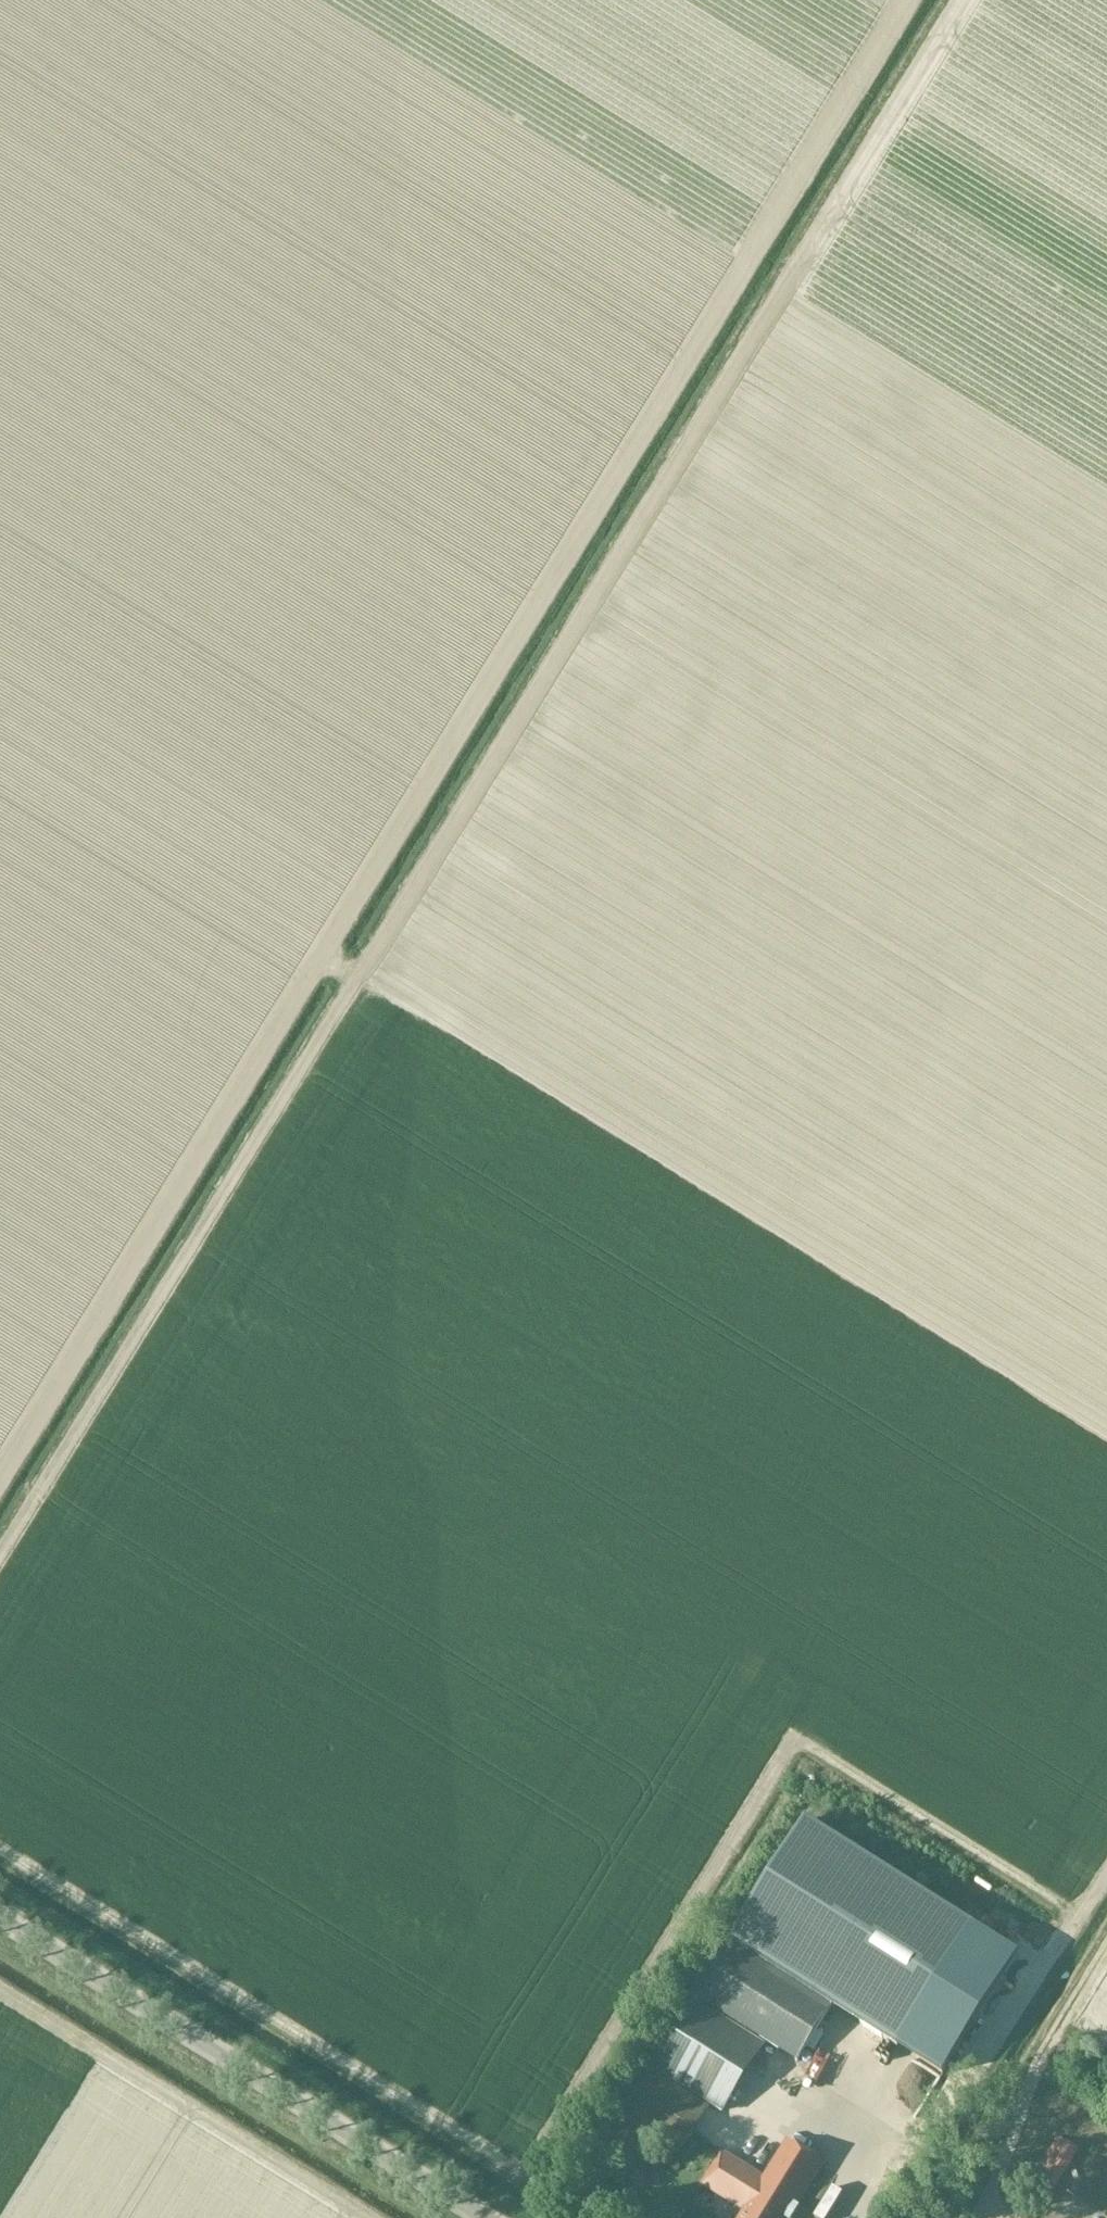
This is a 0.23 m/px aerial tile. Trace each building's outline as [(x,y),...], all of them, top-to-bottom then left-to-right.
[(399,724),(395,735),(411,740),(415,729),(399,724)] [(806,1822),(728,1946),(830,2011),(832,2007),(897,2048),(973,1928),(806,1822)] [(728,1946),(694,1998),(797,2063),(830,2011),(728,1946)] [(721,2114),(763,2047),(692,2002),(650,2069),(721,2114)] [(680,2155),(709,2108),(648,2070),(619,2117),(680,2155)] [(1043,2210),(1079,2151),(1057,2137),(1021,2196),(1043,2210)] [(824,2164),(787,2141),(764,2179),(722,2152),(701,2186),(743,2212),(739,2217),(790,2217),(824,2164)]
